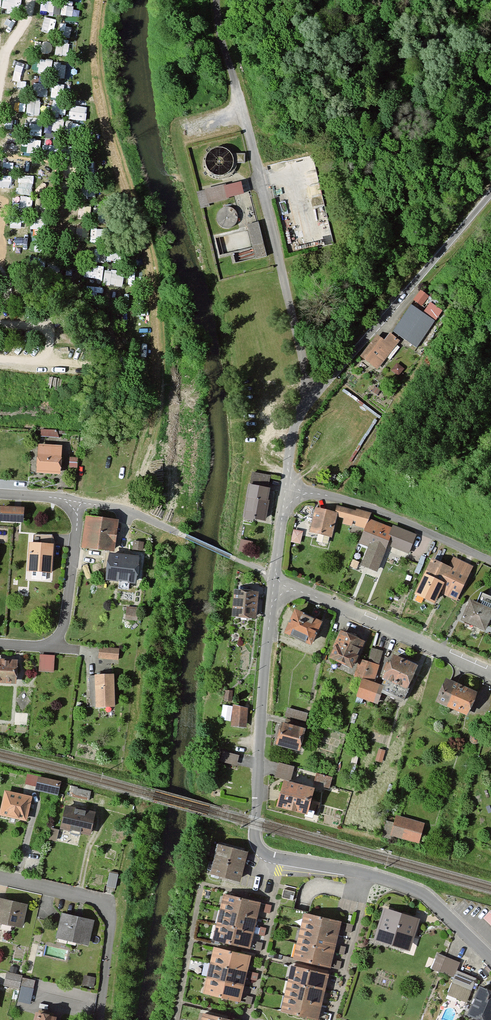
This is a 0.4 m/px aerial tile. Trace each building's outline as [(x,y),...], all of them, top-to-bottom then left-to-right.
[(72,12),(73,5),(63,4),(62,10),(72,12)] [(62,35),(71,35),(71,27),(61,27),(62,35)] [(36,67),(48,68),(48,58),(36,58),(36,67)] [(53,72),(66,74),(68,62),(55,59),(53,72)] [(43,82),(34,81),(33,94),(42,95),(43,82)] [(86,119),(88,106),(72,103),(70,117),(86,119)] [(53,114),(66,115),(66,106),(53,106),(53,114)] [(245,154),(233,153),(229,149),(224,147),(218,146),(212,148),(207,152),(204,157),(204,163),(205,169),(209,174),(215,177),(221,177),(227,175),(231,172),(234,166),(234,163),(245,163),(245,154)] [(19,190),(35,191),(36,174),(20,173),(19,190)] [(224,184),(196,192),(200,207),(228,199),(227,198),(244,193),(240,182),(224,187),(224,184)] [(15,206),(33,207),(33,197),(22,196),(22,200),(16,200),(15,206)] [(231,228),(236,224),(238,218),(236,212),(231,208),(225,207),(219,209),(216,215),(216,221),(219,226),(225,228),(231,228)] [(258,223),(247,225),(248,228),(255,259),(266,256),(258,223)] [(104,266),(91,261),(87,271),(100,275),(104,266)] [(104,269),(104,282),(120,282),(121,269),(104,269)] [(420,290),(413,300),(424,307),(431,297),(420,290)] [(424,315),(411,306),(394,331),(417,347),(441,313),(430,306),(424,315)] [(400,341),(390,333),(384,340),(378,335),(361,356),(376,368),(400,341)] [(62,446),(39,445),(37,473),(61,475),(62,446)] [(266,487),(249,485),(245,519),(265,521),(268,502),(265,501),(266,487)] [(23,508),(1,507),(0,521),(22,522),(23,508)] [(337,513),(315,508),(310,532),(318,534),(317,540),(327,543),(329,536),(332,537),(337,513)] [(340,508),(338,514),(345,516),(343,522),(351,525),(353,520),(356,521),(354,526),(363,529),(368,514),(357,510),(355,514),(340,508)] [(118,520),(87,517),(84,548),(115,551),(118,520)] [(392,528),(369,518),(359,542),(369,546),(362,565),(376,571),(389,539),(393,540),(391,546),(408,553),(415,534),(393,525),(392,528)] [(303,531),(294,529),(291,542),(300,544),(303,531)] [(49,545),(50,535),(33,535),(32,543),(29,543),(28,571),(52,572),(53,545),(49,545)] [(253,541),(241,539),(238,551),(250,554),(253,541)] [(424,578),(416,595),(434,603),(439,592),(457,600),(468,575),(475,579),(481,565),(473,561),(471,566),(454,558),(450,568),(443,565),(449,552),(438,547),(431,560),(428,559),(420,576),(424,578)] [(136,583),(139,556),(109,553),(106,580),(136,583)] [(258,591),(235,589),(233,617),(256,619),(258,591)] [(481,593),(476,603),(470,600),(461,620),(485,630),(490,616),(490,609),(490,606),(490,597),(481,593)] [(125,620),(138,621),(139,608),(126,607),(125,620)] [(322,623),(295,610),(284,632),(311,645),(322,623)] [(361,640),(340,631),(333,649),(336,650),(332,659),(352,668),(359,651),(357,650),(361,640)] [(119,648),(99,647),(99,658),(118,659),(119,648)] [(383,652),(372,649),(367,662),(362,678),(356,697),(377,704),(379,697),(376,696),(379,688),(372,686),(383,652)] [(40,672),(54,672),(54,655),(40,655),(40,672)] [(407,690),(417,666),(395,657),(392,666),(387,664),(385,670),(389,672),(383,688),(386,690),(384,694),(406,703),(410,692),(407,690)] [(0,659),(0,682),(16,683),(17,660),(0,659)] [(362,678),(367,662),(361,660),(356,676),(362,678)] [(94,676),(90,676),(90,706),(95,706),(95,707),(114,707),(114,674),(94,674),(94,676)] [(466,715),(477,692),(447,678),(437,701),(466,715)] [(233,691),(225,690),(224,701),(232,701),(233,691)] [(247,708),(233,704),(232,725),(246,726),(247,708)] [(285,714),(299,717),(301,708),(287,705),(285,714)] [(311,725),(286,719),(285,723),(282,722),(276,745),(300,750),(304,730),(309,731),(311,725)] [(386,750),(379,749),(376,761),(382,762),(386,750)] [(238,754),(222,751),(220,762),(236,765),(238,754)] [(293,767),(279,763),(275,777),(289,780),(293,767)] [(29,771),(25,782),(34,784),(37,773),(29,771)] [(331,777),(317,773),(314,783),(329,787),(331,777)] [(61,781),(38,776),(35,790),(58,795),(61,781)] [(314,788),(283,781),(277,807),(306,813),(305,816),(313,817),(316,801),(311,800),(314,788)] [(77,790),(71,788),(68,798),(88,803),(89,795),(76,792),(77,790)] [(5,790),(0,813),(0,815),(26,820),(29,810),(27,808),(30,796),(5,790)] [(94,812),(66,806),(62,828),(70,829),(69,835),(79,837),(80,832),(90,834),(94,812)] [(424,823),(397,815),(392,835),(418,842),(424,823)] [(59,833),(52,831),(49,842),(56,844),(59,833)] [(248,851),(218,843),(210,873),(240,881),(248,851)] [(117,879),(109,877),(106,890),(115,892),(117,879)] [(224,894),(220,910),(257,919),(261,904),(224,894)] [(0,898),(0,922),(22,926),(27,904),(0,898)] [(419,919),(385,908),(375,939),(409,950),(419,919)] [(257,919),(220,910),(217,923),(253,932),(257,919)] [(94,921),(62,914),(57,937),(89,944),(94,921)] [(304,914),(300,929),(337,938),(341,923),(304,914)] [(253,932),(217,923),(213,939),(249,948),(253,932)] [(337,938),(300,929),(297,942),(334,952),(337,938)] [(334,952),(297,942),(293,958),(330,967),(334,952)] [(214,948),(210,963),(247,972),(250,957),(214,948)] [(432,968),(442,972),(448,958),(438,953),(432,968)] [(460,962),(448,958),(442,972),(454,977),(448,994),(466,1002),(475,978),(456,971),(460,962)] [(247,972),(210,963),(206,976),(243,986),(247,972)] [(292,966),(288,982),(324,991),(328,975),(292,966)] [(9,972),(7,972),(4,985),(19,988),(22,975),(16,974),(9,972)] [(23,975),(21,983),(35,986),(37,978),(23,975)] [(96,978),(84,975),(82,985),(94,987),(96,978)] [(243,986),(206,976),(203,992),(239,1001),(243,986)] [(324,991),(288,982),(284,995),(321,1004),(324,991)] [(19,999),(31,1001),(34,986),(22,984),(19,999)] [(482,1019),(490,1019),(490,991),(479,986),(468,1014),(482,1019)] [(321,1004),(284,995),(280,1010),(317,1019),(321,1004)]
